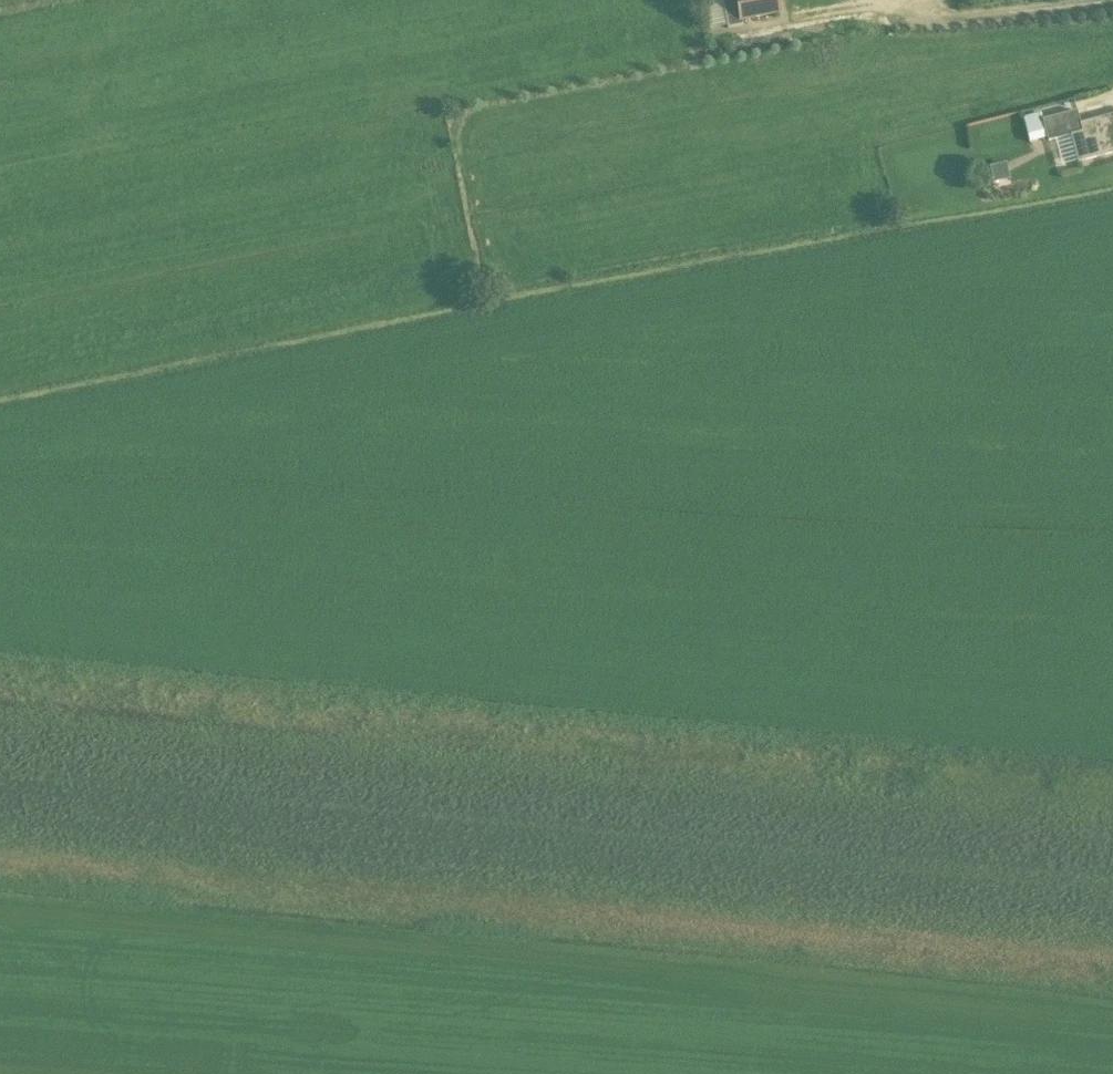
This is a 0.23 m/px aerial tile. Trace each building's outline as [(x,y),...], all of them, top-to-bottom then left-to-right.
[(727,29),(742,26),(741,18),(780,11),(778,0),(721,0),(727,29)] [(1070,137),(1077,164),(1112,154),(1112,116),(1080,124),(1076,112),(1043,120),(1041,113),(1022,118),(1029,144),(1046,139),(1048,143),(1070,137)]
